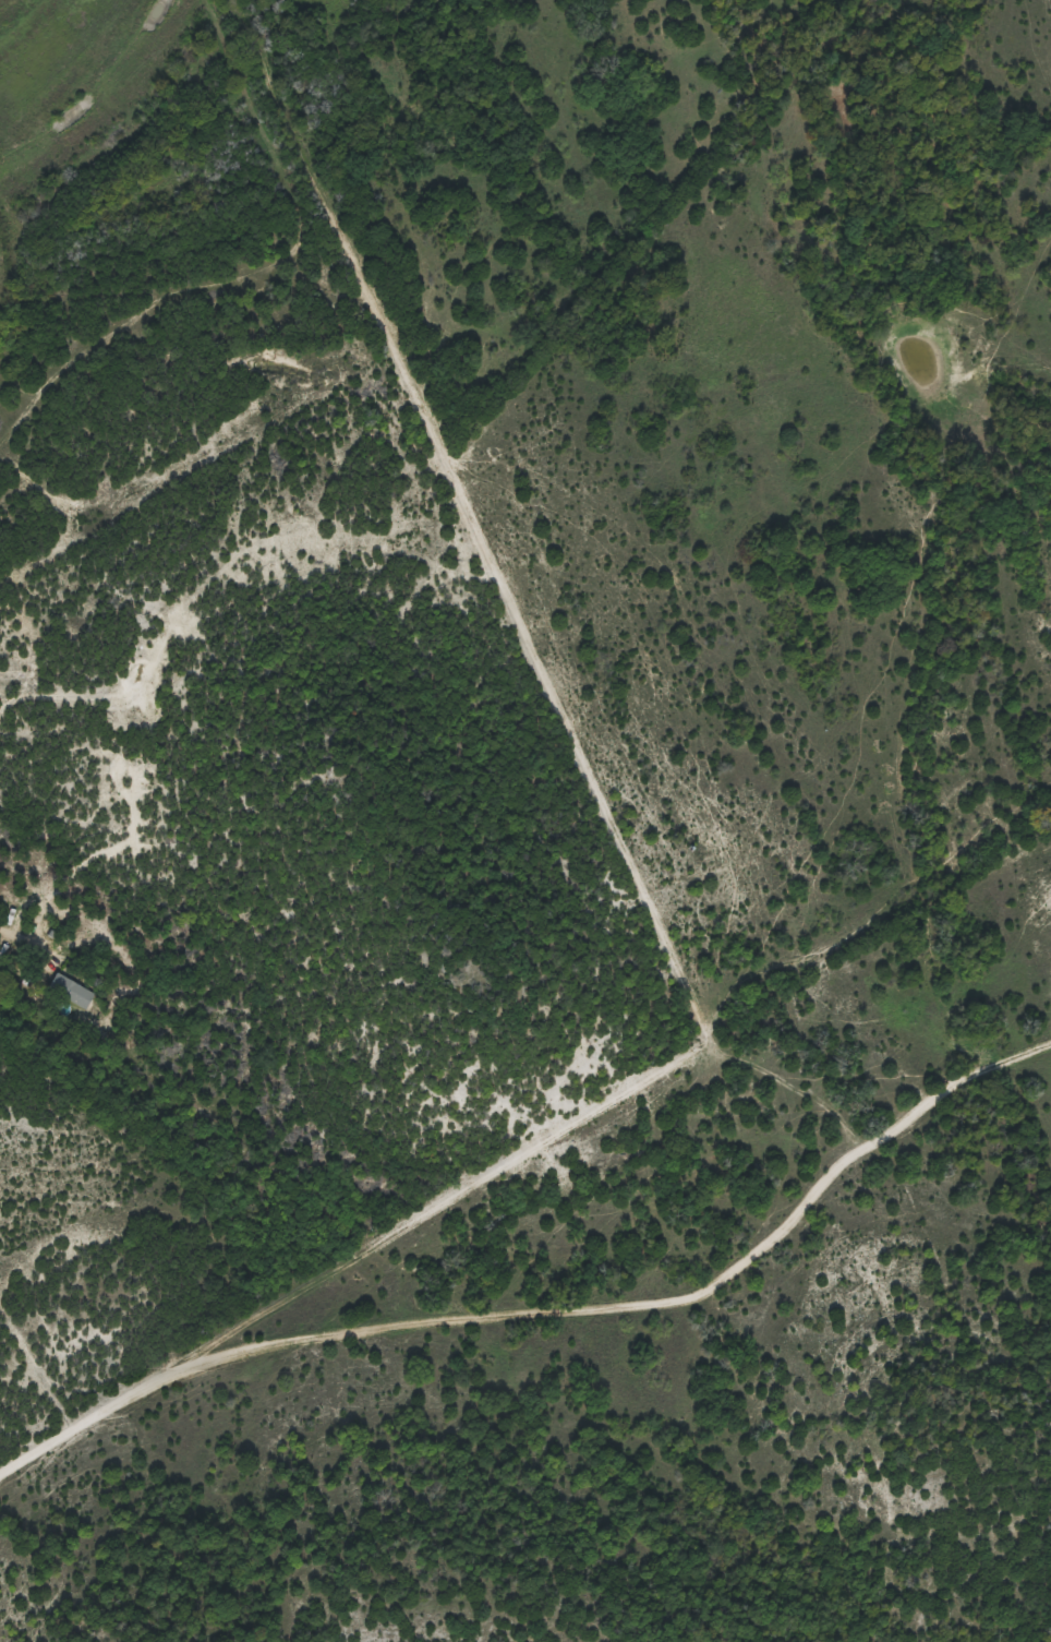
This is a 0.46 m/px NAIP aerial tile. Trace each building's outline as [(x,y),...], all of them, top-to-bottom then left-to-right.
[(96,993),(58,973),(49,990),(87,1010),(96,993)]
